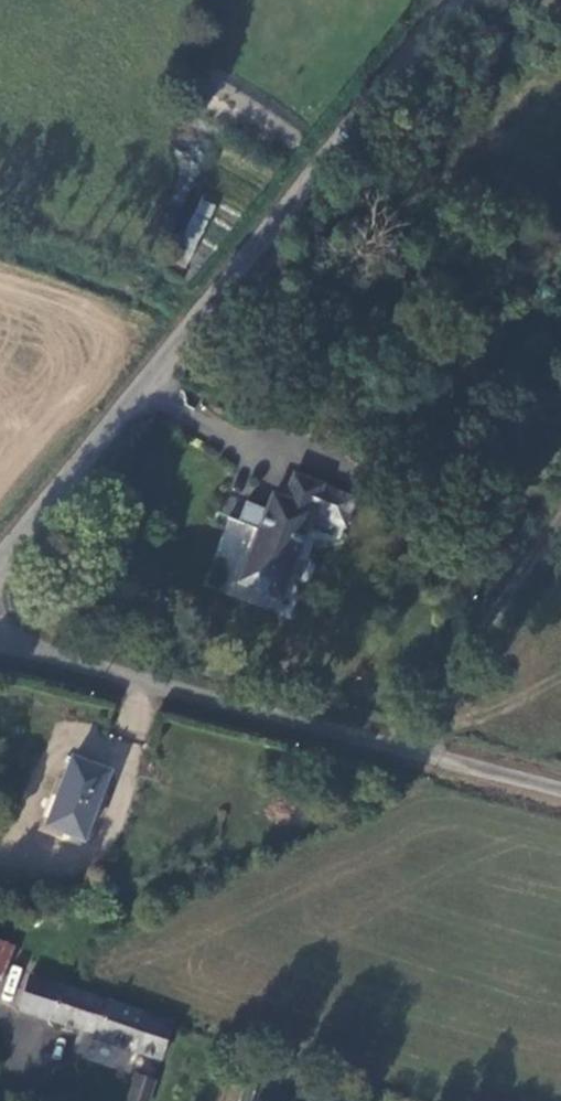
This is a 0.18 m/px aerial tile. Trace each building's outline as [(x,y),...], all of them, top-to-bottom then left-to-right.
[(324,482),(294,472),(285,498),(280,513),(268,508),(247,501),(240,522),(261,529),(243,582),(283,597),(324,482)] [(285,498),(273,494),(268,508),(280,513),(285,498)] [(90,830),(116,763),(79,748),(69,768),(63,766),(41,817),(70,829),(73,824),(90,830)] [(14,947),(0,941),(0,978),(14,947)] [(74,986),(75,984),(81,971),(68,967),(63,982),(74,986)] [(41,1010),(51,1013),(63,982),(41,974),(29,1005),(41,1010)] [(119,1040),(163,1055),(174,1019),(150,1010),(75,984),(74,986),(63,982),(51,1013),(119,1036),(119,1040)] [(130,1100),(148,1100),(154,1078),(138,1073),(128,1100),(130,1100)]
